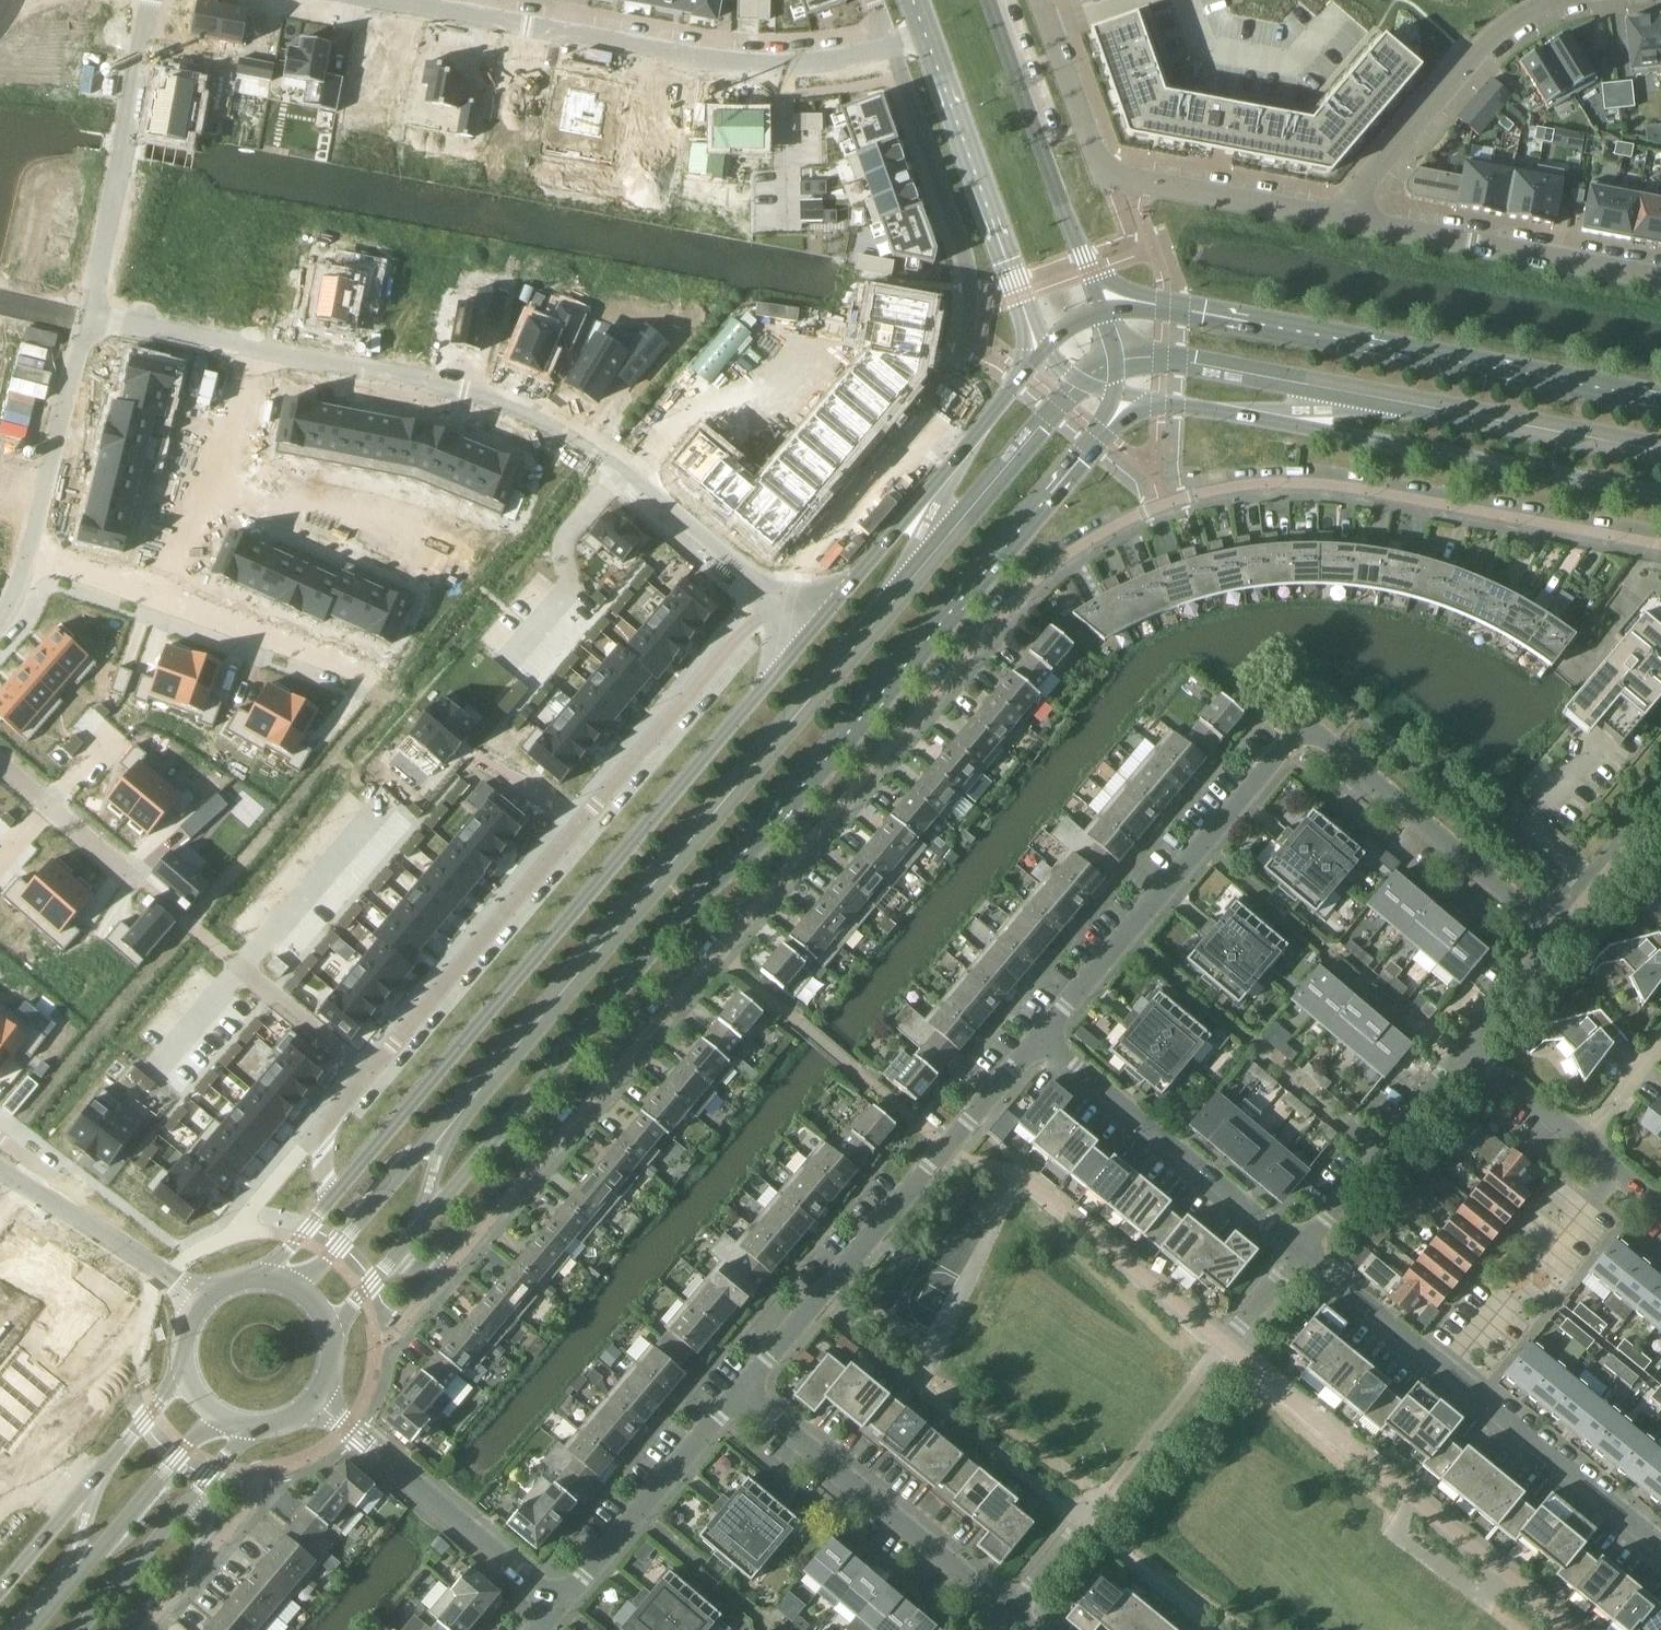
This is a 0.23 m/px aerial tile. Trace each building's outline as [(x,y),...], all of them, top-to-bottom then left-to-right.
[(653,5),(684,11),(686,0),(654,0),(653,5)] [(684,11),(695,13),(695,16),(715,19),(719,0),(686,0),(684,11)] [(739,19),(758,20),(759,9),(759,0),(739,0),(739,19)] [(759,9),(769,9),(769,0),(759,0),(759,9)] [(806,17),(805,17),(806,19),(808,18),(844,5),(845,5),(846,4),(846,3),(845,3),(844,0),(800,0),(806,17)] [(198,2),(192,35),(243,45),(249,11),(198,2)] [(759,9),(758,20),(769,20),(769,9),(759,9)] [(1137,14),(1091,30),(1127,132),(1127,133),(1128,134),(1129,135),(1130,136),(1131,136),(1186,146),(1197,148),(1211,151),(1225,154),(1233,155),(1327,173),(1329,173),(1330,173),(1331,172),(1332,172),(1333,171),(1422,67),(1385,35),(1312,120),(1165,92),(1137,14)] [(1658,15),(1625,18),(1631,76),(1660,73),(1660,48),(1658,15)] [(1568,32),(1544,47),(1573,94),(1597,79),(1568,32)] [(289,48),(284,78),(308,82),(304,99),(320,102),(319,109),(337,112),(343,78),(326,75),(332,45),(301,39),(299,50),(289,48)] [(1548,110),(1573,94),(1544,47),(1519,62),(1548,110)] [(358,49),(350,90),(376,95),(372,118),(406,125),(412,91),(395,87),(399,64),(386,61),(387,55),(358,49)] [(249,61),(246,77),(272,82),(275,65),(249,61)] [(427,62),(423,85),(429,87),(426,104),(462,111),(457,135),(474,138),(480,103),(459,99),(464,76),(452,74),(453,67),(427,62)] [(237,76),(234,93),(268,99),(272,82),(246,77),(237,76)] [(494,84),(488,116),(513,121),(509,144),(543,151),(550,116),(533,113),(538,83),(509,77),(507,86),(494,84)] [(1492,78),(1482,91),(1483,90),(1502,107),(1512,95),(1492,78)] [(159,79),(150,126),(157,128),(155,136),(187,142),(189,129),(194,130),(199,98),(194,98),(196,85),(159,79)] [(1617,82),(1619,109),(1635,107),(1632,81),(1617,82)] [(1619,109),(1617,82),(1601,84),(1604,110),(1619,109)] [(568,89),(561,130),(562,130),(582,134),(581,142),(596,145),(615,148),(619,129),(617,129),(601,126),(606,102),(604,102),(595,101),(597,94),(568,89)] [(1479,94),(1468,107),(1488,124),(1498,112),(1479,96),(1479,95),(1479,94)] [(842,111),(841,111),(841,113),(842,113),(856,154),(857,155),(897,140),(896,139),(889,120),(889,118),(888,119),(881,99),(882,98),(881,97),(879,97),(880,98),(843,111),(842,111)] [(1478,135),(1488,124),(1468,107),(1458,118),(1478,135)] [(692,143),(688,175),(723,179),(726,151),(764,151),(764,114),(713,114),(713,146),(692,143)] [(803,116),(794,117),(794,131),(800,130),(803,130),(803,116)] [(812,116),(803,116),(803,130),(812,130),(812,116)] [(821,116),(812,116),(812,130),(821,130),(821,116)] [(1504,117),(1498,123),(1508,132),(1514,125),(1504,117)] [(1543,142),(1543,139),(1545,129),(1545,128),(1537,127),(1534,140),(1543,142)] [(1545,129),(1543,139),(1543,142),(1551,143),(1552,143),(1554,130),(1545,128),(1545,129)] [(856,154),(846,157),(855,182),(865,178),(865,177),(904,163),(903,161),(904,161),(899,148),(896,141),(897,141),(897,140),(857,155),(856,154)] [(1614,155),(1622,156),(1625,144),(1616,142),(1614,155)] [(1625,144),(1622,156),(1631,158),(1633,145),(1625,144)] [(1465,157),(1462,177),(1463,178),(1457,208),(1482,212),(1491,162),(1465,157)] [(1482,212),(1505,216),(1514,166),(1491,162),(1482,212)] [(904,163),(865,177),(865,178),(872,198),(873,199),(912,185),(904,163)] [(1537,165),(1536,171),(1537,171),(1528,221),(1554,226),(1564,170),(1537,165)] [(1505,216),(1528,221),(1537,171),(1536,171),(1514,166),(1505,216)] [(1411,198),(1415,200),(1417,200),(1421,201),(1422,201),(1426,202),(1428,202),(1432,203),(1433,203),(1438,204),(1439,205),(1439,204),(1443,205),(1445,206),(1445,205),(1449,206),(1451,207),(1451,206),(1455,207),(1456,208),(1456,207),(1457,208),(1463,178),(1462,177),(1417,169),(1416,169),(1415,170),(1413,173),(1412,173),(1411,174),(1412,174),(1409,177),(1408,178),(1406,182),(1405,182),(1405,183),(1405,188),(1404,188),(1404,189),(1405,189),(1406,193),(1407,195),(1407,194),(1410,197),(1410,198),(1411,199),(1411,198)] [(827,181),(813,182),(814,195),(827,195),(827,181)] [(1582,231),(1607,236),(1617,186),(1591,181),(1582,231)] [(813,182),(800,182),(801,195),(814,195),(813,182)] [(872,198),(865,201),(874,226),(881,223),(881,222),(920,208),(920,207),(917,200),(918,200),(913,187),(912,185),(873,199),(872,198)] [(1631,240),(1640,190),(1617,186),(1607,236),(1631,240)] [(1654,245),(1660,206),(1660,194),(1640,190),(1631,240),(1654,245)] [(920,208),(881,222),(881,223),(888,242),(887,242),(888,244),(892,255),(893,257),(894,257),(932,264),(933,265),(934,263),(933,263),(935,252),(936,251),(935,250),(928,230),(928,228),(927,228),(920,209),(921,209),(920,208)] [(837,210),(824,211),(824,224),(837,224),(837,210)] [(257,265),(249,308),(281,314),(286,284),(304,287),(309,257),(283,252),(280,270),(257,265)] [(858,256),(856,269),(869,272),(871,258),(858,256)] [(871,258),(869,272),(881,274),(884,261),(871,258)] [(884,261),(881,274),(890,276),(893,262),(884,261)] [(323,278),(315,321),(347,327),(353,296),(370,300),(376,269),(346,264),(342,281),(323,278)] [(458,304),(450,347),(480,352),(486,322),(503,325),(509,295),(479,289),(476,307),(458,304)] [(838,291),(836,304),(866,309),(868,296),(838,291)] [(703,434),(676,465),(774,548),(919,377),(932,305),(874,295),(869,325),(875,327),(871,353),(756,489),(725,463),(730,457),(719,447),(703,434)] [(530,321),(513,361),(542,374),(555,345),(571,352),(587,316),(559,304),(548,329),(530,321)] [(598,338),(569,384),(597,402),(615,372),(632,387),(667,345),(646,327),(623,353),(598,338)] [(819,333),(813,340),(823,349),(829,343),(819,333)] [(813,340),(807,347),(818,356),(823,349),(813,340)] [(807,347),(802,353),(813,362),(818,356),(807,347)] [(802,353),(797,359),(807,368),(813,362),(802,353)] [(129,375),(127,383),(171,394),(177,370),(145,362),(144,361),(133,358),(129,375)] [(797,359),(791,366),(802,375),(807,368),(797,359)] [(791,366),(786,372),(797,381),(802,375),(791,366)] [(786,372),(781,379),(791,388),(797,381),(786,372)] [(781,379),(775,386),(785,395),(786,394),(791,388),(781,379)] [(122,405),(122,406),(157,415),(156,416),(165,418),(171,394),(127,383),(122,405)] [(207,394),(205,402),(217,405),(220,397),(207,394)] [(766,396),(760,403),(771,412),(776,406),(777,405),(766,396)] [(286,400),(276,454),(300,458),(311,404),(286,400)] [(205,402),(203,411),(215,414),(217,405),(205,402)] [(114,403),(108,427),(151,438),(151,437),(156,416),(157,415),(122,406),(122,405),(114,403)] [(760,403),(755,409),(765,418),(771,412),(760,403)] [(311,404),(300,458),(323,463),(334,409),(311,404)] [(334,409),(323,463),(347,467),(357,413),(334,409)] [(755,409),(749,416),(760,425),(765,418),(755,409)] [(357,413),(347,467),(370,472),(380,418),(357,413)] [(749,416),(744,422),(755,431),(760,425),(749,416)] [(380,418),(370,472),(393,476),(403,422),(380,418)] [(403,422),(393,476),(414,480),(430,427),(429,427),(403,422)] [(744,422),(738,428),(749,437),(755,431),(744,422)] [(108,427),(102,450),(145,461),(145,462),(155,464),(157,456),(161,439),(151,437),(151,438),(108,427)] [(430,427),(414,480),(435,489),(455,438),(432,428),(430,427)] [(738,428),(733,435),(744,444),(749,437),(738,428)] [(733,435),(727,442),(738,451),(739,450),(744,444),(733,435)] [(455,438),(435,489),(456,498),(477,447),(455,438)] [(195,440),(193,448),(206,451),(208,443),(195,440)] [(477,447),(456,498),(478,507),(499,456),(477,447)] [(193,448),(191,457),(204,460),(206,451),(193,448)] [(102,450),(96,473),(140,484),(145,462),(145,461),(102,450)] [(499,456),(478,507),(501,516),(522,465),(499,456)] [(257,468),(255,476),(267,480),(270,471),(257,468)] [(96,473),(91,496),(134,506),(140,484),(96,473)] [(311,477),(308,490),(317,492),(320,479),(311,477)] [(154,478),(152,487),(165,490),(167,481),(154,478)] [(320,479),(317,492),(326,494),(329,481),(320,479)] [(152,487),(150,495),(163,498),(165,490),(152,487)] [(357,490),(352,502),(360,506),(365,494),(357,490)] [(264,494),(261,507),(269,509),(272,496),(264,494)] [(365,494),(360,506),(368,509),(373,497),(365,494)] [(91,496),(85,519),(128,529),(134,506),(91,496)] [(272,496),(269,509),(278,511),(281,499),(272,496)] [(311,506),(307,518),(316,521),(319,508),(311,506)] [(397,507),(392,520),(400,523),(405,511),(397,507)] [(319,508),(316,521),(325,523),(328,510),(319,508)] [(405,511),(400,523),(408,527),(413,514),(405,511)] [(607,514),(582,543),(596,554),(602,547),(610,554),(611,553),(623,563),(641,542),(634,536),(637,532),(617,515),(614,519),(607,514)] [(82,527),(78,543),(90,546),(91,546),(123,553),(128,529),(85,519),(83,527),(82,527)] [(358,521),(353,534),(361,537),(366,525),(358,521)] [(143,524),(141,533),(150,535),(154,536),(156,527),(143,524)] [(436,524),(431,537),(439,540),(444,528),(436,524)] [(366,525),(361,537),(369,540),(374,528),(366,525)] [(444,528),(439,540),(447,544),(452,531),(444,528)] [(1291,547),(1293,583),(1307,583),(1318,583),(1318,547),(1305,547),(1305,532),(1290,532),(1290,547),(1291,547)] [(1318,547),(1318,583),(1332,583),(1349,585),(1352,549),(1333,548),(1333,532),(1318,532),(1318,547)] [(232,533),(213,573),(236,583),(254,543),(232,533)] [(1264,549),(1268,585),(1282,583),(1293,583),(1291,547),(1290,547),(1279,548),(1277,533),(1262,534),(1263,549),(1264,549)] [(1352,549),(1349,585),(1364,586),(1380,589),(1386,554),(1367,551),(1369,536),(1353,534),(1352,549)] [(1237,553),(1243,588),(1258,586),(1268,585),(1264,549),(1263,549),(1252,551),(1249,536),(1234,538),(1236,553),(1237,553)] [(466,537),(461,549),(469,553),(474,541),(466,537)] [(1386,554),(1380,589),(1395,592),(1411,596),(1420,562),(1419,562),(1401,557),(1404,542),(1389,539),(1386,554)] [(1210,558),(1219,593),(1233,590),(1243,588),(1237,553),(1236,553),(1225,555),(1221,540),(1206,544),(1210,558)] [(276,553),(258,593),(279,603),(302,553),(279,542),(275,552),(276,553)] [(254,543),(236,583),(258,593),(276,553),(275,552),(254,543)] [(1184,565),(1194,599),(1209,595),(1219,593),(1210,558),(1198,561),(1194,546),(1179,551),(1183,565),(1184,565)] [(1453,571),(1452,571),(1434,566),(1438,550),(1423,547),(1419,562),(1420,562),(1411,596),(1425,600),(1437,604),(1441,605),(1453,571)] [(402,549),(393,559),(400,565),(409,555),(402,549)] [(302,553),(279,603),(301,613),(323,562),(302,553)] [(1158,574),(1171,607),(1185,602),(1194,599),(1184,565),(1183,565),(1172,569),(1167,554),(1153,560),(1158,574)] [(409,555),(400,565),(407,570),(415,560),(409,555)] [(1467,615),(1470,617),(1484,584),(1466,577),(1471,562),(1457,557),(1452,571),(1453,571),(1441,605),(1455,610),(1467,615)] [(323,562),(301,613),(323,623),(327,615),(326,614),(345,572),(344,572),(323,562)] [(345,572),(326,614),(327,615),(347,624),(370,574),(348,564),(344,572),(345,572)] [(1133,584),(1148,616),(1161,611),(1171,607),(1158,574),(1147,579),(1141,564),(1127,570),(1133,584)] [(648,566),(640,576),(646,582),(655,572),(648,566)] [(1495,629),(1498,631),(1515,599),(1498,591),(1504,576),(1490,570),(1484,584),(1470,617),(1484,623),(1495,629)] [(370,574),(347,624),(369,634),(391,584),(370,574)] [(640,576),(631,586),(638,592),(646,582),(640,576)] [(1109,596),(1125,627),(1138,621),(1148,616),(1133,584),(1122,589),(1115,576),(1101,583),(1108,596),(1109,596)] [(684,579),(667,599),(701,628),(719,608),(684,579)] [(391,584),(369,634),(392,644),(414,594),(391,584)] [(1522,644),(1526,647),(1545,617),(1544,616),(1528,607),(1535,593),(1522,586),(1515,599),(1498,631),(1511,638),(1522,644)] [(628,590),(619,600),(626,605),(634,595),(628,590)] [(1553,604),(1544,616),(1545,617),(1526,647),(1538,655),(1552,665),(1574,637),(1557,625),(1574,599),(1561,590),(1553,604)] [(597,591),(591,598),(600,606),(601,607),(607,600),(597,591)] [(1075,615),(1074,616),(1103,640),(1107,637),(1116,632),(1120,630),(1122,629),(1125,627),(1109,596),(1108,596),(1096,602),(1075,615)] [(1597,726),(1620,746),(1660,698),(1660,597),(1656,603),(1649,597),(1629,620),(1613,640),(1619,645),(1565,710),(1561,714),(1588,737),(1597,726)] [(667,599),(639,633),(673,662),(701,628),(667,599)] [(619,600),(610,610),(617,615),(626,605),(619,600)] [(604,617),(595,627),(602,633),(610,623),(604,617)] [(61,625),(39,650),(75,681),(74,682),(78,686),(97,664),(71,642),(75,637),(61,625)] [(595,627),(587,637),(593,643),(602,633),(595,627)] [(1051,627),(1013,672),(1035,691),(1053,670),(1056,672),(1064,662),(1062,660),(1073,646),(1051,627)] [(624,650),(624,651),(653,676),(652,677),(657,681),(673,662),(639,633),(624,650)] [(142,675),(133,699),(148,705),(149,700),(175,709),(194,656),(193,656),(189,654),(191,650),(174,644),(173,649),(167,646),(155,680),(142,675)] [(619,646),(603,665),(637,694),(652,677),(653,676),(624,651),(624,650),(619,646)] [(39,650),(23,668),(58,700),(59,699),(74,682),(75,681),(39,650)] [(194,656),(175,709),(200,718),(198,723),(213,728),(222,704),(209,699),(222,663),(194,653),(193,656),(194,656)] [(573,653),(564,663),(571,669),(580,659),(573,653)] [(564,663),(556,673),(562,679),(571,669),(564,663)] [(603,665),(588,683),(622,712),(637,694),(603,665)] [(119,667),(110,692),(124,697),(133,672),(119,667)] [(23,668),(6,687),(46,722),(63,702),(59,699),(58,700),(23,668)] [(1013,672),(992,697),(1019,719),(1019,720),(1024,724),(1045,699),(1035,691),(1013,672)] [(519,681),(502,701),(512,710),(529,690),(519,681)] [(549,681),(540,691),(547,697),(555,687),(549,681)] [(239,709),(226,731),(264,752),(266,748),(265,747),(293,699),(292,698),(289,696),(291,692),(276,683),(274,688),(268,685),(250,715),(239,709)] [(588,683),(573,701),(607,730),(622,712),(588,683)] [(0,694),(0,723),(2,720),(28,743),(32,738),(46,722),(6,687),(0,694)] [(559,690),(546,705),(560,716),(573,701),(559,690)] [(540,691),(532,701),(538,707),(547,697),(540,691)] [(1183,740),(1182,741),(1205,760),(1243,714),(1221,695),(1183,740)] [(293,699),(265,747),(266,748),(289,761),(286,765),(299,773),(312,750),(300,744),(319,711),(293,696),(292,698),(293,699)] [(433,705),(424,715),(462,748),(471,737),(469,735),(484,718),(468,704),(461,712),(443,697),(435,706),(433,705)] [(992,697),(972,721),(999,743),(1000,743),(1019,720),(1019,719),(992,697)] [(545,734),(544,735),(578,764),(607,730),(573,701),(560,716),(545,734)] [(101,704),(95,711),(105,719),(111,713),(101,704)] [(528,705),(520,715),(526,721),(535,711),(528,705)] [(409,737),(397,750),(431,779),(443,766),(451,756),(453,758),(462,748),(424,715),(415,725),(417,727),(409,737)] [(999,743),(972,721),(951,745),(984,772),(1004,747),(1000,743),(999,743)] [(537,727),(519,748),(561,784),(578,764),(544,735),(545,734),(537,727)] [(1190,777),(1205,760),(1182,741),(1183,740),(1170,729),(1155,747),(1190,777)] [(1153,745),(1157,741),(1144,730),(1140,734),(1145,738),(1153,745)] [(492,733),(481,746),(490,751),(499,740),(492,733)] [(74,735),(68,742),(78,751),(84,744),(74,735)] [(1041,740),(1049,746),(1053,742),(1045,736),(1041,740)] [(32,738),(28,743),(24,746),(39,759),(47,751),(32,738)] [(1131,756),(1141,764),(1176,794),(1190,777),(1155,747),(1153,745),(1145,738),(1131,756)] [(68,742),(63,749),(72,757),(78,751),(68,742)] [(130,774),(107,801),(111,804),(108,808),(121,819),(124,816),(128,818),(164,775),(144,759),(147,755),(136,745),(119,765),(130,774)] [(951,745),(931,769),(963,796),(984,772),(951,745)] [(1022,762),(1030,768),(1033,764),(1025,758),(1022,762)] [(1161,811),(1176,794),(1141,764),(1126,781),(1161,811)] [(931,769),(911,793),(938,816),(937,816),(942,820),(963,796),(931,769)] [(164,775),(128,818),(131,821),(128,825),(141,836),(144,832),(149,836),(172,809),(182,818),(199,798),(187,788),(183,792),(164,775)] [(463,781),(454,791),(461,796),(469,786),(463,781)] [(1126,781),(1112,798),(1147,828),(1161,811),(1126,781)] [(1004,783),(1001,787),(1009,793),(1012,789),(1004,783)] [(242,790),(233,801),(257,820),(266,809),(242,790)] [(454,791),(446,801),(452,806),(461,796),(454,791)] [(496,792),(479,812),(513,841),(530,821),(496,792)] [(918,839),(937,816),(938,816),(911,793),(890,817),(890,818),(891,817),(918,840),(918,839)] [(191,839),(228,806),(218,794),(181,827),(191,839)] [(1098,815),(1133,845),(1147,828),(1112,798),(1098,815)] [(414,804),(408,810),(418,819),(424,812),(414,804)] [(442,804),(434,815),(440,820),(449,810),(442,804)] [(985,806),(982,809),(990,816),(993,812),(994,812),(985,805),(985,806)] [(1281,834),(1314,862),(1339,833),(1313,811),(1294,832),(1287,827),(1281,834)] [(479,812),(450,846),(484,875),(513,841),(479,812)] [(6,813),(0,819),(10,828),(16,821),(6,813)] [(434,815),(425,825),(432,830),(440,820),(434,815)] [(1084,832),(1083,832),(1118,862),(1133,845),(1098,815),(1084,832)] [(927,846),(918,839),(918,840),(891,817),(890,818),(874,837),(910,867),(927,846)] [(1083,832),(1084,832),(1066,817),(1050,836),(1068,850),(1103,880),(1118,862),(1083,832)] [(964,830),(960,835),(968,842),(971,844),(975,839),(964,830)] [(418,832),(410,842),(416,848),(425,838),(418,832)] [(1365,855),(1339,833),(1314,862),(1347,889),(1353,882),(1346,877),(1365,855)] [(1289,891),(1314,862),(1281,834),(1275,841),(1282,847),(1263,869),(1289,891)] [(960,835),(957,840),(964,846),(968,842),(960,835)] [(874,837),(857,857),(893,887),(901,894),(905,889),(896,883),(910,867),(874,837)] [(940,856),(947,848),(937,840),(930,848),(940,856)] [(410,842),(401,852),(408,858),(416,848),(410,842)] [(450,846),(435,864),(469,893),(484,875),(450,846)] [(942,859),(951,866),(958,857),(950,850),(942,859)] [(1103,880),(1068,850),(1053,867),(1089,897),(1103,880)] [(154,871),(152,874),(183,901),(179,906),(187,913),(191,908),(190,907),(210,885),(171,852),(154,871)] [(840,877),(876,907),(884,914),(888,910),(880,902),(893,887),(857,857),(840,877)] [(19,878),(2,897),(33,924),(73,879),(70,876),(73,872),(60,860),(57,864),(53,860),(30,887),(19,878)] [(1347,889),(1314,862),(1289,891),(1315,913),(1334,891),(1341,897),(1347,889)] [(435,864),(420,882),(454,911),(469,893),(435,864)] [(1053,867),(1039,884),(1074,914),(1089,897),(1053,867)] [(387,868),(379,878),(385,884),(394,874),(387,868)] [(1369,905),(1387,920),(1413,889),(1395,874),(1369,905)] [(1655,880),(1649,898),(1660,887),(1660,874),(1655,880)] [(862,923),(876,907),(840,877),(823,897),(859,927),(862,923)] [(73,879),(33,924),(64,952),(81,932),(71,923),(94,897),(90,893),(93,889),(80,878),(77,881),(73,879)] [(379,878),(370,888),(377,894),(385,884),(379,878)] [(420,882),(405,900),(439,929),(454,911),(420,882)] [(1039,884),(1025,901),(1060,931),(1074,914),(1039,884)] [(1430,904),(1413,889),(1387,920),(1404,935),(1430,904)] [(859,927),(823,897),(806,917),(850,954),(853,950),(846,943),(859,927)] [(405,900),(389,918),(423,947),(439,929),(405,900)] [(1045,948),(1060,931),(1025,901),(1010,918),(1045,948)] [(1211,918),(1204,925),(1237,953),(1262,924),(1236,902),(1217,924),(1211,918)] [(121,922),(104,941),(137,970),(177,923),(154,904),(131,930),(121,922)] [(356,904),(348,914),(355,920),(363,910),(356,904)] [(1447,918),(1430,904),(1404,935),(1421,949),(1447,918)] [(348,914),(339,924),(346,930),(355,920),(348,914)] [(806,917),(789,938),(811,957),(824,968),(838,952),(844,957),(848,953),(850,954),(806,917)] [(389,918),(373,937),(378,941),(379,940),(408,965),(409,964),(423,947),(389,918)] [(1010,918),(996,935),(1031,965),(1045,948),(1010,918)] [(1447,918),(1421,949),(1438,963),(1464,932),(1447,918)] [(1262,924),(1237,953),(1270,980),(1276,973),(1269,967),(1288,946),(1262,924)] [(1212,982),(1237,953),(1204,925),(1198,932),(1205,938),(1186,960),(1212,982)] [(333,932),(324,942),(331,947),(339,937),(333,932)] [(1482,948),(1464,932),(1438,963),(1460,982),(1471,967),(1468,964),(1482,948)] [(1660,932),(1609,945),(1595,958),(1589,976),(1590,976),(1603,964),(1623,961),(1634,973),(1630,978),(1643,1006),(1660,982),(1660,933),(1660,932)] [(90,933),(83,944),(90,949),(97,938),(90,933)] [(996,935),(982,952),(1017,982),(1031,965),(996,935)] [(804,966),(811,957),(789,938),(761,971),(793,999),(814,975),(804,966)] [(378,941),(364,958),(398,987),(414,968),(409,964),(408,965),(379,940),(378,941)] [(1344,947),(1356,957),(1362,950),(1350,940),(1344,947)] [(324,942),(316,952),(322,957),(331,947),(324,942)] [(1373,960),(1362,950),(1356,957),(1368,967),(1373,960)] [(982,952),(967,969),(1002,999),(1017,982),(982,952)] [(1270,980),(1237,953),(1212,982),(1238,1004),(1257,982),(1264,988),(1270,980)] [(312,955),(303,965),(310,971),(319,961),(312,955)] [(289,968),(276,956),(267,967),(281,978),(289,968)] [(0,961),(0,972),(2,973),(10,963),(3,957),(0,961)] [(364,958),(335,992),(369,1021),(398,987),(364,958)] [(303,965),(295,975),(302,981),(310,971),(303,965)] [(1293,999),(1311,1015),(1337,984),(1319,968),(1293,999)] [(967,969),(953,986),(988,1016),(1002,999),(967,969)] [(1378,976),(1390,986),(1396,979),(1384,969),(1378,976)] [(1408,989),(1396,979),(1390,986),(1402,996),(1408,989)] [(1354,998),(1337,984),(1311,1015),(1328,1029),(1354,998)] [(953,986),(938,1003),(973,1033),(988,1016),(953,986)] [(335,992),(318,1012),(352,1041),(369,1021),(335,992)] [(1128,1016),(1160,1044),(1185,1014),(1159,993),(1140,1015),(1134,1009),(1128,1016)] [(740,994),(703,1039),(725,1058),(763,1013),(740,994)] [(1412,1004),(1420,1010),(1428,1000),(1420,994),(1412,1004)] [(1371,1012),(1354,998),(1328,1029),(1345,1043),(1371,1012)] [(1420,1010),(1429,1019),(1438,1009),(1428,1000),(1420,1010)] [(14,1013),(0,1003),(0,1031),(14,1013)] [(959,1050),(973,1033),(938,1003),(925,1020),(924,1021),(959,1050)] [(20,1050),(31,1058),(47,1038),(55,1027),(42,1017),(43,1016),(39,1013),(38,1014),(25,1004),(16,1015),(14,1013),(0,1031),(0,1077),(20,1050)] [(959,1050),(924,1021),(925,1020),(907,1005),(891,1024),(921,1050),(921,1049),(944,1068),(959,1050)] [(1634,1049),(1636,1048),(1600,1009),(1550,1023),(1536,1036),(1530,1054),(1544,1042),(1564,1039),(1575,1051),(1570,1056),(1583,1084),(1613,1045),(1611,1042),(1620,1034),(1634,1049)] [(1345,1043),(1362,1058),(1388,1027),(1371,1012),(1345,1043)] [(1211,1037),(1185,1014),(1160,1044),(1193,1071),(1199,1064),(1192,1058),(1211,1037)] [(1136,1073),(1160,1044),(1128,1016),(1121,1023),(1128,1029),(1110,1051),(1136,1073)] [(257,1019),(249,1029),(255,1035),(264,1025),(257,1019)] [(1082,1041),(1086,1037),(1085,1031),(1081,1027),(1075,1035),(1082,1041)] [(1392,1059),(1406,1042),(1388,1027),(1362,1058),(1384,1076),(1395,1062),(1392,1059)] [(249,1029),(240,1039),(247,1045),(255,1035),(249,1029)] [(290,1030),(272,1051),(280,1057),(281,1056),(315,1085),(332,1065),(290,1030)] [(1268,1041),(1280,1051),(1286,1044),(1274,1034),(1268,1041)] [(735,1066),(725,1058),(703,1039),(682,1064),(709,1087),(714,1091),(735,1066)] [(236,1043),(228,1053),(235,1059),(243,1049),(236,1043)] [(1193,1071),(1160,1044),(1136,1073),(1162,1095),(1180,1073),(1187,1079),(1193,1071)] [(1297,1054),(1286,1044),(1280,1051),(1291,1061),(1297,1054)] [(944,1068),(921,1049),(921,1050),(913,1059),(903,1050),(883,1074),(915,1102),(944,1068)] [(228,1053),(219,1063),(226,1069),(235,1059),(228,1053)] [(280,1057),(252,1090),(286,1119),(315,1085),(281,1056),(280,1057)] [(728,1061),(735,1066),(752,1081),(757,1074),(741,1060),(738,1063),(731,1057),(728,1061)] [(34,1073),(41,1079),(50,1068),(42,1062),(34,1073)] [(1248,1070),(1260,1080),(1266,1074),(1254,1063),(1248,1070)] [(1302,1070),(1314,1080),(1320,1073),(1308,1063),(1302,1070)] [(662,1088),(689,1111),(697,1118),(717,1094),(714,1091),(709,1087),(682,1064),(662,1088)] [(140,1083),(146,1077),(136,1068),(130,1075),(140,1083)] [(213,1071),(204,1081),(211,1087),(219,1077),(213,1071)] [(1331,1083),(1320,1073),(1314,1080),(1326,1090),(1331,1083)] [(1272,1090),(1278,1083),(1266,1074),(1260,1080),(1272,1090)] [(3,1107),(13,1116),(38,1086),(28,1077),(21,1086),(3,1107)] [(146,1077),(140,1083),(150,1092),(156,1085),(146,1077)] [(204,1081),(195,1091),(202,1097),(211,1087),(204,1081)] [(1056,1117),(1056,1118),(1073,1099),(1052,1082),(1018,1123),(1036,1138),(1037,1139),(1056,1117)] [(668,1135),(689,1111),(662,1088),(641,1113),(643,1114),(665,1132),(664,1132),(668,1135)] [(103,1089),(68,1135),(78,1143),(75,1147),(86,1155),(122,1107),(123,1108),(125,1106),(103,1089)] [(252,1090),(237,1108),(271,1137),(286,1119),(252,1090)] [(1283,1099),(1294,1109),(1300,1102),(1288,1092),(1283,1099)] [(1209,1141),(1235,1110),(1217,1095),(1191,1126),(1209,1141)] [(1353,1113),(1359,1106),(1347,1096),(1341,1103),(1353,1113)] [(1660,1100),(1642,1124),(1660,1138),(1660,1101),(1660,1100)] [(1306,1119),(1312,1112),(1300,1102),(1294,1109),(1306,1119)] [(873,1106),(835,1151),(835,1152),(857,1171),(895,1125),(873,1106)] [(122,1107),(86,1155),(96,1163),(99,1159),(110,1167),(143,1123),(123,1108),(122,1107)] [(182,1107),(173,1117),(180,1123),(188,1113),(182,1107)] [(223,1126),(222,1126),(256,1155),(271,1137),(237,1108),(223,1126)] [(1209,1141),(1226,1155),(1252,1124),(1235,1110),(1209,1141)] [(653,1145),(664,1132),(665,1132),(643,1114),(618,1144),(655,1175),(658,1171),(649,1163),(659,1152),(653,1145)] [(173,1117),(165,1127),(172,1133),(180,1123),(173,1117)] [(1056,1117),(1037,1139),(1036,1138),(1031,1144),(1051,1160),(1074,1132),(1056,1118),(1056,1117)] [(215,1119),(198,1138),(241,1173),(256,1155),(222,1126),(223,1126),(215,1119)] [(1463,1141),(1496,1168),(1496,1167),(1516,1183),(1516,1182),(1529,1166),(1517,1156),(1518,1156),(1478,1123),(1463,1141)] [(1243,1170),(1269,1139),(1252,1124),(1226,1155),(1243,1170)] [(1331,1140),(1337,1134),(1325,1124),(1319,1130),(1331,1140)] [(1074,1132),(1051,1160),(1069,1175),(1092,1147),(1074,1132)] [(1453,1134),(1445,1144),(1455,1152),(1463,1142),(1453,1134)] [(198,1138),(182,1157),(184,1158),(185,1157),(219,1186),(218,1187),(225,1192),(241,1173),(198,1138)] [(1243,1170),(1260,1184),(1286,1153),(1269,1139),(1243,1170)] [(823,1141),(808,1158),(843,1188),(857,1171),(835,1152),(835,1151),(823,1141)] [(152,1144),(144,1155),(151,1160),(159,1150),(152,1144)] [(618,1144),(592,1173),(618,1196),(641,1171),(651,1180),(655,1175),(618,1144)] [(1092,1147),(1069,1175),(1087,1190),(1110,1162),(1092,1147)] [(1308,1171),(1286,1153),(1260,1184),(1278,1199),(1292,1183),(1296,1186),(1308,1171)] [(144,1155),(136,1165),(143,1171),(151,1160),(144,1155)] [(1434,1156),(1427,1164),(1437,1173),(1444,1165),(1434,1156)] [(170,1174),(169,1175),(203,1204),(218,1187),(219,1186),(185,1157),(184,1158),(170,1174)] [(808,1158),(793,1175),(828,1205),(843,1188),(808,1158)] [(1110,1162),(1087,1190),(1106,1205),(1129,1177),(1110,1162)] [(1426,1165),(1418,1176),(1429,1185),(1437,1173),(1427,1165),(1426,1165)] [(162,1167),(144,1188),(186,1224),(203,1204),(169,1175),(170,1174),(162,1167)] [(1529,1193),(1516,1182),(1516,1183),(1496,1167),(1496,1168),(1483,1183),(1515,1209),(1529,1193)] [(618,1196),(592,1173),(567,1203),(604,1235),(607,1230),(595,1221),(618,1196)] [(793,1175),(779,1192),(814,1222),(828,1205),(793,1175)] [(1124,1220),(1147,1192),(1129,1177),(1106,1205),(1124,1220)] [(1502,1225),(1515,1209),(1483,1183),(1470,1199),(1502,1225)] [(1401,1197),(1411,1205),(1417,1197),(1407,1189),(1401,1197)] [(779,1192),(764,1209),(799,1239),(814,1222),(779,1192)] [(1142,1235),(1165,1207),(1147,1192),(1124,1220),(1142,1235)] [(1401,1197),(1392,1207),(1402,1215),(1411,1205),(1401,1197)] [(1502,1225),(1470,1199),(1456,1215),(1488,1242),(1502,1225)] [(567,1203),(541,1233),(563,1252),(564,1251),(574,1239),(576,1241),(588,1229),(600,1239),(604,1235),(567,1203)] [(1160,1250),(1183,1222),(1165,1207),(1142,1235),(1160,1250)] [(764,1209),(750,1226),(785,1256),(799,1239),(764,1209)] [(1475,1258),(1488,1242),(1456,1215),(1443,1232),(1475,1258)] [(1374,1229),(1384,1237),(1391,1229),(1381,1221),(1374,1229)] [(1179,1265),(1201,1237),(1183,1222),(1160,1250),(1179,1265)] [(771,1273),(785,1256),(750,1226),(736,1243),(771,1273)] [(0,1248),(0,1273),(56,1308),(62,1297),(68,1301),(50,1329),(33,1351),(66,1379),(87,1355),(123,1297),(61,1259),(59,1261),(46,1253),(48,1251),(12,1229),(0,1248)] [(1374,1229),(1367,1237),(1377,1246),(1384,1237),(1374,1229)] [(1220,1252),(1202,1274),(1203,1275),(1224,1292),(1224,1293),(1247,1265),(1258,1251),(1243,1239),(1234,1232),(1218,1251),(1220,1252)] [(1462,1274),(1475,1258),(1443,1232),(1430,1248),(1462,1274)] [(541,1233),(516,1263),(553,1295),(557,1291),(548,1284),(571,1257),(564,1252),(564,1251),(563,1252),(541,1233)] [(720,1262),(755,1291),(771,1273),(736,1243),(725,1233),(709,1252),(720,1262)] [(1220,1252),(1218,1251),(1201,1237),(1179,1265),(1198,1281),(1203,1275),(1202,1274),(1220,1252)] [(1589,1272),(1613,1291),(1639,1259),(1616,1240),(1589,1272)] [(1462,1274),(1430,1248),(1416,1264),(1449,1290),(1462,1274)] [(1409,1313),(1422,1297),(1422,1296),(1403,1280),(1404,1279),(1371,1253),(1356,1270),(1397,1303),(1409,1313)] [(1639,1259),(1613,1291),(1635,1309),(1660,1277),(1639,1259)] [(720,1262),(707,1278),(706,1278),(738,1305),(737,1306),(741,1309),(755,1291),(720,1262)] [(516,1263),(491,1293),(513,1312),(512,1313),(519,1319),(541,1292),(549,1299),(553,1295),(516,1263)] [(1435,1307),(1449,1290),(1416,1264),(1404,1279),(1403,1280),(1422,1296),(1422,1297),(1435,1307)] [(594,1265),(589,1272),(597,1279),(603,1272),(594,1265)] [(717,1329),(737,1306),(738,1305),(706,1278),(707,1278),(706,1277),(685,1302),(717,1329)] [(1657,1327),(1660,1322),(1660,1277),(1635,1309),(1657,1327)] [(465,1323),(502,1356),(506,1351),(498,1344),(508,1332),(501,1326),(512,1313),(513,1312),(491,1293),(465,1323)] [(669,1330),(661,1339),(687,1360),(694,1352),(697,1354),(717,1329),(685,1302),(665,1327),(669,1330)] [(1594,1314),(1580,1302),(1572,1312),(1586,1323),(1594,1314)] [(1290,1347),(1310,1364),(1311,1365),(1330,1343),(1331,1344),(1347,1324),(1344,1321),(1324,1305),(1312,1319),(1290,1347)] [(0,1318),(0,1323),(5,1327),(10,1320),(13,1317),(6,1311),(0,1318)] [(1607,1325),(1594,1314),(1586,1323),(1599,1335),(1607,1325)] [(1559,1328),(1573,1339),(1581,1330),(1567,1318),(1559,1328)] [(10,1320),(5,1327),(15,1335),(21,1328),(10,1320)] [(498,1359),(502,1356),(465,1323),(440,1353),(439,1353),(460,1371),(460,1372),(468,1379),(491,1352),(498,1359)] [(21,1328),(15,1335),(25,1344),(31,1337),(21,1328)] [(1594,1341),(1581,1330),(1573,1339),(1586,1350),(1594,1341)] [(686,1374),(679,1369),(687,1360),(661,1339),(654,1347),(650,1344),(635,1362),(670,1392),(686,1374)] [(1616,1348),(1630,1360),(1638,1350),(1624,1339),(1616,1348)] [(1311,1365),(1310,1364),(1305,1369),(1325,1385),(1348,1358),(1331,1344),(1330,1343),(1311,1365)] [(1505,1375),(1528,1394),(1554,1362),(1531,1343),(1505,1375)] [(616,1360),(621,1355),(611,1346),(606,1352),(616,1360)] [(823,1350),(816,1359),(821,1363),(828,1355),(823,1350)] [(1630,1360),(1643,1371),(1651,1361),(1638,1350),(1630,1360)] [(33,1351),(18,1368),(52,1396),(66,1379),(33,1351)] [(438,1351),(400,1397),(430,1422),(430,1423),(432,1425),(453,1401),(443,1392),(460,1372),(460,1371),(439,1353),(440,1353),(438,1351)] [(848,1371),(846,1369),(828,1355),(821,1363),(794,1396),(815,1413),(831,1393),(830,1392),(848,1371)] [(1603,1364),(1617,1376),(1625,1366),(1611,1355),(1603,1364)] [(1325,1385),(1343,1400),(1366,1373),(1348,1358),(1325,1385)] [(635,1362),(621,1379),(656,1409),(670,1392),(635,1362)] [(1577,1380),(1554,1362),(1528,1394),(1550,1412),(1577,1380)] [(830,1392),(831,1393),(848,1407),(871,1380),(851,1364),(846,1369),(848,1371),(830,1392)] [(1639,1377),(1625,1366),(1617,1376),(1631,1387),(1639,1377)] [(18,1368),(4,1385),(38,1413),(52,1396),(18,1368)] [(1366,1373),(1343,1400),(1361,1415),(1384,1388),(1366,1373)] [(621,1379),(607,1396),(642,1426),(656,1409),(621,1379)] [(866,1422),(889,1395),(871,1380),(848,1407),(866,1422)] [(1550,1412),(1572,1430),(1599,1398),(1577,1380),(1550,1412)] [(1384,1424),(1386,1426),(1406,1442),(1429,1415),(1440,1401),(1421,1385),(1418,1382),(1417,1382),(1401,1402),(1403,1403),(1384,1424)] [(0,1389),(0,1411),(23,1430),(38,1413),(4,1385),(0,1389)] [(1403,1403),(1401,1402),(1384,1388),(1361,1415),(1381,1431),(1386,1426),(1384,1424),(1403,1403)] [(1658,1388),(1650,1397),(1660,1406),(1660,1390),(1658,1388)] [(907,1410),(889,1395),(866,1422),(884,1437),(907,1410)] [(607,1396),(592,1413),(627,1443),(642,1426),(607,1396)] [(430,1423),(430,1422),(400,1397),(382,1418),(412,1444),(430,1423)] [(1572,1430),(1594,1448),(1621,1416),(1599,1398),(1572,1430)] [(1445,1438),(1447,1439),(1463,1419),(1459,1416),(1440,1401),(1429,1415),(1406,1442),(1426,1459),(1427,1460),(1445,1438)] [(903,1452),(925,1425),(907,1410),(884,1437),(903,1452)] [(9,1447),(23,1430),(0,1411),(0,1440),(9,1447)] [(592,1413),(578,1430),(613,1460),(627,1443),(592,1413)] [(1594,1448),(1617,1467),(1643,1434),(1621,1416),(1594,1448)] [(921,1467),(944,1440),(925,1425),(903,1452),(921,1467)] [(599,1477),(613,1460),(578,1430),(564,1446),(599,1477)] [(1639,1485),(1660,1458),(1660,1449),(1643,1434),(1617,1467),(1639,1485)] [(1427,1460),(1426,1459),(1421,1464),(1441,1481),(1463,1453),(1447,1439),(1445,1438),(1427,1460)] [(4,1445),(8,1448),(9,1447),(0,1440),(0,1450),(4,1445)] [(939,1482),(962,1455),(944,1440),(921,1467),(939,1482)] [(559,1442),(543,1461),(560,1476),(561,1476),(583,1495),(599,1477),(563,1447),(564,1446),(559,1442)] [(1463,1453),(1441,1481),(1459,1496),(1482,1468),(1463,1453)] [(957,1497),(980,1470),(962,1455),(939,1482),(957,1497)] [(437,1474),(441,1469),(442,1468),(430,1458),(425,1464),(437,1474)] [(1660,1503),(1660,1458),(1639,1485),(1660,1503)] [(346,1461),(327,1483),(357,1509),(358,1508),(376,1487),(346,1461)] [(1482,1468),(1459,1496),(1477,1510),(1500,1483),(1482,1468)] [(975,1512),(998,1485),(980,1470),(957,1497),(975,1512)] [(555,1528),(583,1495),(561,1476),(560,1476),(553,1485),(542,1477),(522,1501),(524,1503),(525,1503),(555,1528)] [(717,1502),(749,1530),(776,1499),(775,1498),(774,1500),(748,1478),(730,1500),(723,1495),(717,1502)] [(321,1536),(322,1535),(330,1526),(340,1535),(361,1510),(358,1508),(357,1509),(327,1483),(299,1517),(321,1536)] [(1518,1498),(1500,1483),(1477,1510),(1495,1525),(1518,1498)] [(994,1527),(1012,1506),(1013,1507),(1018,1501),(998,1485),(975,1512),(992,1526),(994,1527)] [(1519,1535),(1520,1536),(1540,1552),(1563,1525),(1574,1511),(1560,1499),(1552,1492),(1551,1492),(1535,1512),(1536,1513),(1519,1535)] [(399,1501),(392,1495),(388,1500),(395,1506),(399,1501)] [(1518,1498),(1495,1525),(1515,1542),(1520,1536),(1519,1535),(1536,1513),(1535,1512),(1518,1498)] [(776,1499),(749,1530),(782,1557),(788,1550),(782,1544),(800,1522),(775,1501),(776,1499)] [(723,1560),(749,1530),(717,1502),(711,1509),(717,1515),(699,1537),(724,1558),(723,1560)] [(525,1503),(524,1503),(507,1524),(537,1550),(555,1528),(525,1503)] [(994,1527),(992,1526),(976,1546),(980,1549),(1000,1565),(1011,1551),(1034,1524),(1013,1507),(1012,1506),(994,1527)] [(1540,1552),(1560,1569),(1561,1570),(1579,1548),(1581,1549),(1597,1530),(1597,1529),(1591,1525),(1574,1511),(1563,1525),(1540,1552)] [(321,1536),(299,1517),(283,1535),(285,1536),(317,1563),(318,1562),(333,1544),(322,1535),(321,1536)] [(776,1564),(782,1557),(749,1530),(723,1560),(724,1561),(725,1559),(751,1581),(769,1559),(776,1564)] [(285,1536),(271,1553),(306,1583),(321,1565),(318,1562),(317,1563),(285,1536)] [(823,1586),(849,1555),(832,1540),(805,1571),(823,1586)] [(1561,1570),(1560,1569),(1555,1575),(1575,1591),(1597,1563),(1581,1549),(1579,1548),(1561,1570)] [(271,1553),(256,1570),(291,1600),(306,1583),(271,1553)] [(823,1586),(840,1601),(866,1570),(849,1555),(823,1586)] [(1575,1591),(1593,1606),(1616,1578),(1597,1563),(1575,1591)] [(481,1615),(500,1594),(470,1568),(452,1589),(451,1590),(481,1615)] [(291,1600),(256,1570),(242,1587),(277,1617),(291,1600)] [(840,1601),(857,1615),(883,1584),(866,1570),(840,1601)] [(638,1595),(671,1623),(697,1592),(696,1591),(695,1593),(669,1571),(651,1593),(644,1588),(638,1595)] [(1105,1619),(1104,1618),(1122,1596),(1121,1595),(1100,1578),(1077,1605),(1065,1619),(1078,1629),(1096,1629),(1105,1619)] [(1616,1578),(1593,1606),(1611,1621),(1634,1593),(1616,1578)] [(901,1599),(883,1584),(857,1615),(874,1629),(901,1599)] [(227,1604),(258,1629),(266,1629),(277,1617),(242,1587),(227,1604)] [(451,1590),(452,1589),(449,1587),(429,1611),(439,1620),(431,1629),(469,1629),(481,1615),(451,1590)] [(1119,1629),(1124,1629),(1145,1605),(1125,1589),(1121,1595),(1122,1596),(1104,1618),(1105,1619),(1119,1629)] [(671,1623),(680,1629),(709,1629),(721,1615),(696,1594),(697,1592),(671,1623)] [(1651,1607),(1634,1593),(1611,1621),(1623,1629),(1634,1629),(1652,1608),(1651,1607)] [(671,1623),(638,1595),(632,1602),(639,1608),(620,1629),(664,1629),(671,1623)] [(1651,1607),(1652,1608),(1634,1629),(1660,1629),(1660,1595),(1651,1607)] [(901,1599),(874,1629),(875,1629),(903,1629),(918,1613),(901,1599)] [(213,1621),(224,1629),(258,1629),(227,1604),(213,1621)] [(1163,1620),(1145,1605),(1124,1629),(1155,1629),(1163,1620)] [(780,1613),(792,1623),(798,1616),(786,1606),(780,1613)] [(918,1613),(903,1629),(934,1629),(935,1628),(918,1613)] [(798,1616),(792,1623),(801,1629),(806,1629),(810,1626),(798,1616)] [(1163,1620),(1155,1629),(1175,1629),(1163,1620)] [(205,1629),(224,1629),(213,1621),(205,1629)]
